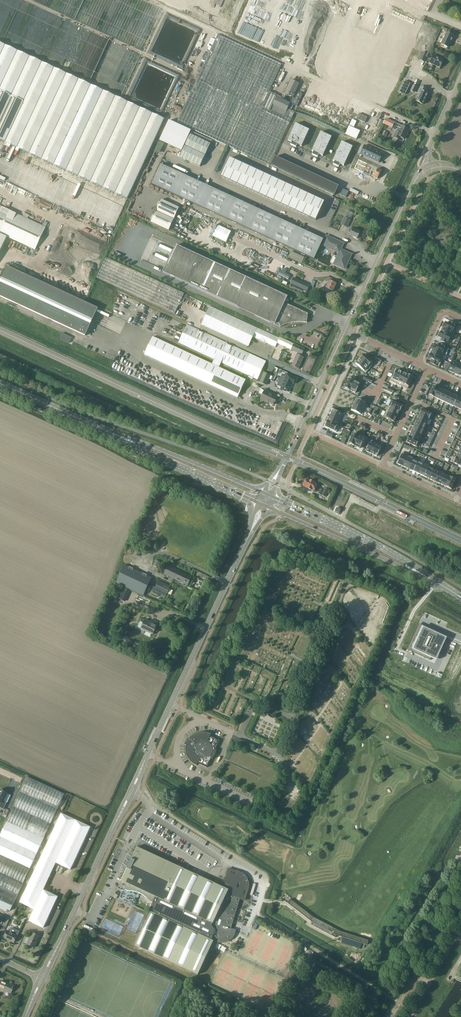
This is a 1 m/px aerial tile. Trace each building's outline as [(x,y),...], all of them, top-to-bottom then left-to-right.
[(126,97),(168,9),(149,0),(0,0),(0,40),(126,97)] [(164,6),(170,8),(174,0),(152,0),(164,6)] [(184,14),(187,16),(213,28),(226,0),(191,0),(184,14)] [(428,12),(433,0),(403,0),(428,12)] [(453,40),(454,37),(447,33),(441,44),(448,47),(452,39),(453,40)] [(294,113),(287,109),(284,117),(262,107),(268,93),(281,64),(217,35),(197,79),(177,123),(270,166),(276,153),(281,142),(294,114),(294,113)] [(127,199),(164,119),(77,79),(0,43),(0,140),(127,199)] [(316,48),(310,62),(319,66),(325,52),(316,48)] [(430,55),(429,54),(427,53),(427,55),(423,53),(419,60),(425,62),(427,58),(429,59),(430,55)] [(440,68),(443,60),(433,56),(430,63),(440,68)] [(284,94),(290,96),(293,98),(299,84),(291,80),(284,94)] [(405,81),(399,92),(405,95),(410,84),(405,81)] [(421,87),(418,93),(419,94),(416,102),(423,105),(428,94),(426,93),(427,90),(421,87)] [(293,105),(268,93),(262,107),(284,117),(287,109),(288,108),(291,109),(293,105)] [(355,118),(365,122),(368,116),(357,112),(355,118)] [(392,128),(395,123),(386,119),(383,124),(392,128)] [(169,121),(159,143),(179,152),(189,130),(169,121)] [(410,130),(395,123),(392,128),(395,130),(396,127),(398,128),(394,138),(399,140),(401,138),(404,139),(407,134),(410,130)] [(295,124),(288,140),(292,142),(290,145),(296,147),(297,144),(302,146),(309,130),(295,124)] [(349,126),(345,134),(356,139),(360,131),(349,126)] [(321,132),(312,151),(313,152),(312,155),(318,157),(319,154),(323,156),(332,137),(321,132)] [(190,135),(180,158),(200,167),(204,159),(210,162),(214,154),(207,151),(210,144),(190,135)] [(342,142),(333,161),(334,162),(333,164),(339,167),(340,164),(344,166),(353,147),(342,142)] [(365,145),(360,154),(378,163),(383,154),(365,145)] [(275,156),(271,166),(334,195),(339,186),(275,156)] [(229,158),(221,176),(316,220),(324,202),(229,158)] [(378,179),(382,171),(359,160),(355,168),(378,179)] [(160,164),(151,184),(305,255),(313,259),(314,260),(319,249),(321,244),(323,239),(210,187),(206,185),(160,164)] [(343,189),(340,195),(346,197),(349,192),(343,189)] [(164,202),(153,225),(172,233),(182,210),(164,202)] [(0,207),(0,252),(7,237),(35,250),(45,228),(0,207)] [(342,224),(347,227),(350,220),(345,217),(342,224)] [(227,242),(232,230),(216,224),(211,235),(227,242)] [(350,228),(349,232),(351,233),(350,235),(357,239),(360,232),(350,228)] [(326,236),(322,245),(339,253),(334,264),(345,269),(351,254),(341,249),(343,244),(326,236)] [(176,245),(175,247),(163,272),(239,307),(241,301),(255,307),(254,309),(255,313),(256,316),(270,322),(275,324),(275,323),(280,325),(280,327),(283,326),(286,325),(289,324),(292,323),(295,322),(298,322),(301,322),(304,322),(307,323),(307,322),(306,322),(307,315),(284,304),(288,297),(176,245)] [(96,278),(180,317),(189,296),(106,258),(96,278)] [(91,322),(98,308),(7,266),(0,280),(0,296),(85,336),(91,322)] [(280,271),(278,275),(288,279),(290,276),(280,271)] [(328,277),(326,280),(329,281),(326,288),(333,292),(337,284),(333,282),(334,280),(328,277)] [(293,278),(291,283),(302,288),(307,291),(310,286),(304,283),(293,278)] [(279,338),(210,306),(201,325),(248,347),(252,338),(275,348),(277,343),(290,349),(291,349),(294,344),(280,338),(279,338)] [(445,322),(443,327),(455,333),(458,325),(450,321),(448,324),(445,322)] [(152,337),(144,355),(238,398),(246,380),(219,368),(221,363),(258,380),(266,362),(187,325),(178,343),(214,360),(212,364),(152,337)] [(443,327),(441,332),(451,337),(450,337),(452,338),(455,333),(443,327)] [(441,332),(438,337),(442,338),(440,341),(447,344),(450,337),(451,337),(441,332)] [(435,344),(433,349),(445,355),(448,347),(439,343),(438,346),(435,344)] [(294,344),(291,349),(291,350),(298,353),(292,366),(299,369),(304,358),(300,356),(301,355),(302,355),(305,349),(294,344)] [(433,349),(431,354),(443,359),(445,355),(433,349)] [(364,354),(360,359),(370,368),(374,363),(364,354)] [(431,354),(428,359),(431,360),(430,363),(439,367),(443,359),(431,354)] [(366,373),(370,368),(360,359),(355,364),(366,373)] [(453,362),(449,371),(453,373),(457,364),(453,362)] [(397,384),(402,372),(396,370),(391,381),(397,384)] [(407,375),(402,372),(397,384),(402,386),(407,375)] [(266,385),(270,375),(264,373),(260,382),(266,385)] [(282,375),(278,385),(281,387),(281,388),(283,389),(283,391),(285,392),(286,391),(288,392),(292,384),(293,384),(294,383),(295,383),(296,381),(295,380),(296,379),(287,374),(286,376),(282,375)] [(407,375),(402,386),(408,389),(413,377),(407,375)] [(350,390),(355,379),(350,376),(344,388),(350,391),(350,390)] [(361,382),(355,379),(350,390),(356,393),(361,382)] [(438,388),(433,385),(428,396),(434,398),(434,397),(438,388)] [(439,399),(443,390),(438,388),(434,397),(439,399)] [(277,397),(260,390),(259,393),(262,395),(260,400),(265,402),(266,401),(273,405),(277,397)] [(444,402),(448,392),(443,390),(439,399),(444,402)] [(449,404),(453,395),(448,392),(444,402),(449,404)] [(453,406),(458,397),(453,395),(449,404),(453,406)] [(365,410),(368,404),(357,399),(354,405),(365,410)] [(400,411),(402,406),(391,400),(388,406),(400,411),(399,411),(400,411)] [(363,416),(365,410),(354,405),(351,410),(363,416)] [(400,411),(388,406),(386,411),(397,417),(399,411),(400,411)] [(419,415),(420,415),(429,419),(431,420),(434,414),(422,409),(419,415)] [(344,415),(333,410),(330,416),(341,421),(344,415)] [(394,422),(397,417),(386,411),(383,417),(394,422)] [(426,424),(429,419),(420,415),(419,415),(417,420),(426,425),(426,424)] [(339,426),(341,421),(330,416),(328,421),(339,426)] [(388,427),(390,422),(377,418),(376,423),(388,427)] [(426,425),(417,420),(414,426),(426,431),(428,425),(426,424),(426,425)] [(336,432),(339,426),(328,421),(327,421),(325,427),(336,432)] [(423,437),(426,431),(414,426),(412,431),(422,436),(423,437)] [(420,441),(422,436),(412,431),(409,436),(409,437),(420,441)] [(359,436),(359,435),(353,433),(348,443),(354,446),(359,436)] [(360,433),(359,435),(359,436),(354,446),(360,448),(366,436),(360,433)] [(417,447),(420,441),(409,437),(409,436),(406,442),(417,447)] [(371,454),(377,443),(371,440),(366,451),(371,454)] [(382,445),(377,443),(371,454),(377,457),(382,445)] [(407,457),(408,455),(402,452),(397,464),(403,466),(407,457)] [(456,457),(454,456),(451,461),(460,466),(460,460),(456,457)] [(413,460),(412,460),(407,457),(403,466),(408,469),(413,460)] [(418,461),(419,461),(419,460),(413,458),(412,460),(413,460),(408,469),(414,472),(418,461)] [(423,465),(424,464),(419,461),(418,461),(414,472),(419,474),(423,465)] [(424,476),(428,467),(423,465),(419,474),(424,476)] [(429,479),(434,470),(428,467),(424,476),(429,479)] [(439,472),(434,470),(429,479),(435,481),(439,472)] [(445,475),(446,473),(440,470),(439,472),(435,481),(440,484),(445,475)] [(446,487),(450,477),(445,475),(440,484),(446,486),(446,487)] [(451,489),(456,480),(450,477),(446,487),(446,486),(445,487),(451,489)] [(306,478),(303,486),(314,492),(317,484),(310,481),(310,480),(306,478)] [(325,497),(329,488),(325,486),(323,491),(320,490),(318,494),(325,497)] [(143,596),(151,579),(151,578),(124,565),(116,583),(143,596)] [(164,574),(174,579),(178,581),(179,580),(184,582),(184,583),(187,585),(191,577),(168,566),(164,574)] [(166,596),(170,586),(159,581),(154,591),(166,596)] [(158,623),(151,620),(150,622),(144,620),(140,629),(152,634),(158,623)] [(418,624),(408,647),(430,657),(428,659),(430,660),(431,658),(436,660),(447,637),(442,635),(436,633),(437,632),(431,629),(430,630),(429,629),(418,624)] [(190,738),(189,739),(190,740),(190,741),(189,742),(189,743),(188,744),(188,746),(186,745),(186,747),(186,749),(186,751),(186,753),(187,754),(187,756),(188,758),(189,760),(190,761),(191,762),(193,764),(194,765),(196,765),(197,763),(207,768),(211,758),(212,759),(213,758),(214,756),(215,755),(215,753),(216,752),(216,750),(217,750),(215,750),(219,741),(210,736),(211,734),(209,733),(207,732),(206,732),(204,732),(202,732),(200,732),(198,733),(196,733),(195,734),(193,735),(192,736),(190,738)] [(251,744),(248,743),(242,740),(241,740),(240,740),(239,739),(238,739),(237,739),(236,740),(235,740),(235,741),(234,742),(236,743),(249,749),(250,746),(251,744)] [(64,794),(27,777),(0,835),(0,908),(9,913),(64,794)] [(57,898),(56,896),(43,890),(56,863),(70,870),(90,827),(61,813),(19,903),(34,909),(28,921),(43,928),(57,898)] [(223,887),(215,883),(137,847),(130,862),(127,861),(125,865),(128,866),(118,887),(128,891),(130,891),(133,891),(135,892),(137,892),(139,893),(141,894),(143,895),(145,896),(147,898),(149,900),(150,901),(153,903),(148,912),(150,913),(135,946),(198,975),(210,949),(212,950),(218,943),(221,943),(225,943),(228,942),(231,939),(233,937),(235,933),(235,932),(231,930),(237,909),(231,907),(232,906),(229,905),(232,896),(230,896),(231,893),(230,892),(230,891),(230,890),(229,888),(228,887),(227,887),(227,886),(227,885),(228,885),(226,883),(223,887)] [(224,882),(226,883),(228,885),(227,885),(227,886),(227,887),(228,887),(229,888),(230,890),(230,891),(230,892),(231,893),(230,896),(232,896),(229,905),(232,906),(231,907),(237,909),(240,899),(245,900),(248,889),(249,886),(248,882),(247,879),(246,879),(242,875),(243,874),(239,872),(228,869),(224,882)] [(335,937),(336,935),(366,944),(368,940),(341,931),(313,917),(290,899),(287,903),(312,923),(311,925),(335,937)] [(14,943),(17,935),(19,932),(11,928),(10,932),(7,931),(3,938),(14,943)] [(27,944),(34,947),(39,936),(32,932),(27,944)] [(343,937),(341,943),(360,949),(362,943),(343,937)] [(10,993),(13,986),(0,981),(0,982),(0,989),(10,993)]
